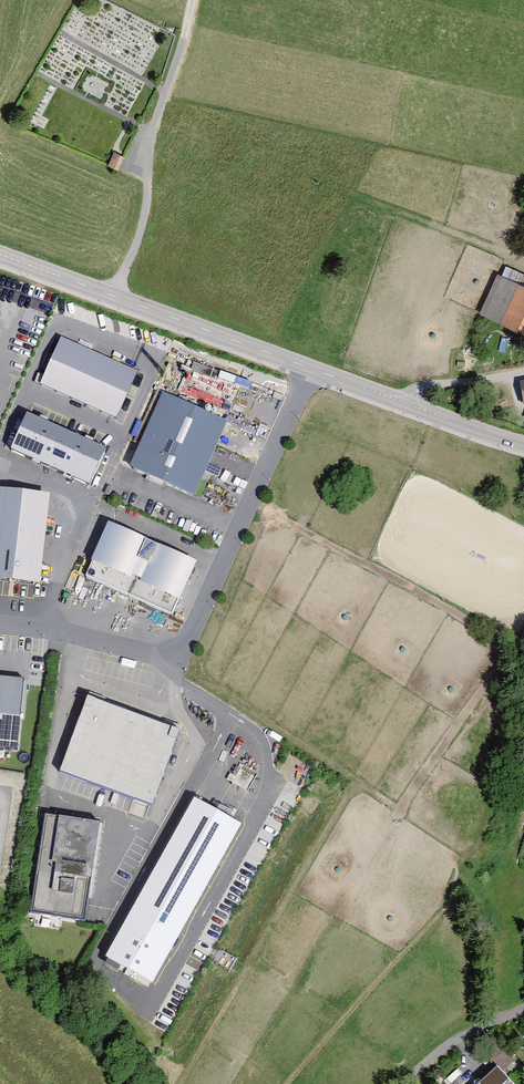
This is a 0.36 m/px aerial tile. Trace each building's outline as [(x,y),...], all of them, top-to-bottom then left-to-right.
[(114,153),(107,166),(118,171),(124,158),(114,153)] [(479,314),(523,334),(523,287),(498,275),(479,314)] [(137,373),(61,338),(40,384),(116,419),(137,373)] [(193,497),(226,423),(162,395),(129,469),(193,497)] [(27,411),(10,448),(90,484),(107,446),(27,411)] [(0,491),(0,581),(39,586),(49,496),(0,491)] [(195,566),(106,524),(88,562),(177,604),(195,566)] [(17,747),(24,677),(0,674),(0,745),(17,747)] [(109,707),(87,699),(81,716),(60,774),(141,804),(152,807),(179,733),(166,728),(109,707)] [(195,797),(105,955),(152,982),(242,824),(195,797)] [(46,819),(33,917),(86,924),(100,826),(46,819)] [(501,1075),(518,1060),(498,1039),(480,1055),(493,1070),(478,1083),(510,1083),(501,1075)]
